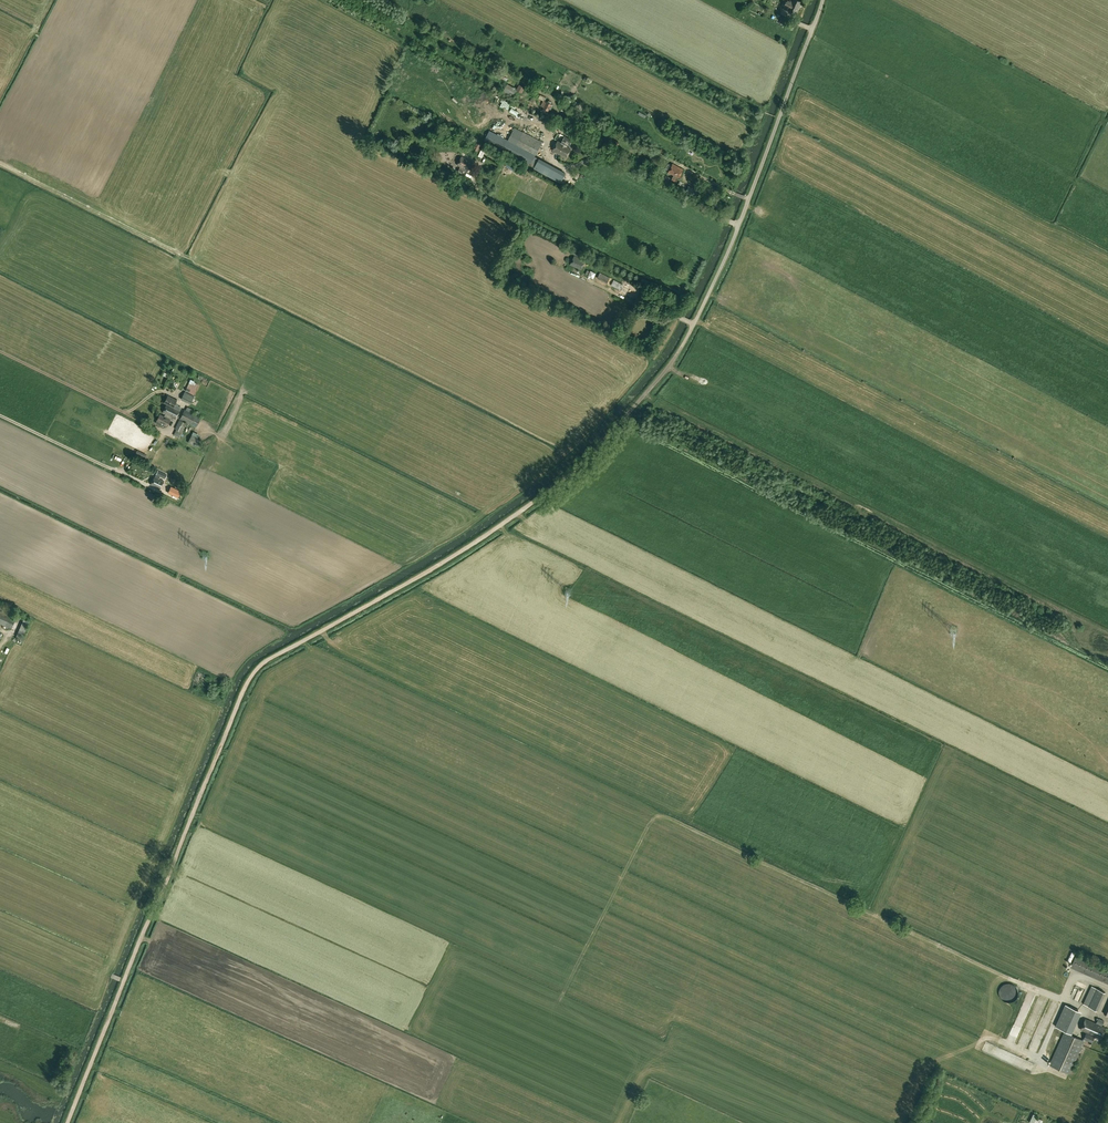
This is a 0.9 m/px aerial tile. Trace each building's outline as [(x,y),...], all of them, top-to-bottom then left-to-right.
[(784,7),(788,9),(788,10),(796,13),(801,1),(798,0),(793,0),(792,1),(789,0),(787,0),(784,7)] [(780,24),(789,28),(791,22),(783,18),(780,24)] [(515,93),(515,92),(516,90),(516,89),(507,83),(502,93),(512,99),(515,93)] [(516,89),(522,93),(525,87),(519,84),(516,89)] [(552,104),(546,101),(543,108),(549,111),(552,104)] [(564,117),(554,112),(552,117),(562,122),(564,117)] [(541,131),(538,129),(536,133),(549,139),(553,130),(544,126),(541,131)] [(508,140),(503,150),(521,160),(530,165),(531,164),(534,157),(543,142),(515,127),(508,140)] [(558,140),(552,150),(562,156),(562,155),(566,157),(571,149),(567,147),(569,143),(570,144),(572,140),(565,136),(561,142),(558,140)] [(477,153),(481,145),(476,143),(472,150),(477,153)] [(457,165),(468,170),(472,162),(462,156),(457,165)] [(535,167),(539,159),(534,157),(531,164),(535,167)] [(535,167),(534,168),(550,176),(556,167),(539,158),(539,159),(535,167)] [(505,166),(516,172),(520,166),(509,160),(505,166)] [(673,163),(668,172),(678,178),(683,169),(673,163)] [(670,178),(663,174),(661,179),(668,183),(670,178)] [(570,253),(578,256),(580,252),(573,248),(570,253)] [(570,265),(581,270),(585,260),(574,256),(570,265)] [(600,272),(597,278),(607,283),(610,277),(600,272)] [(623,284),(614,280),(611,285),(620,290),(623,284)] [(185,390),(194,395),(199,384),(190,380),(185,390)] [(181,399),(191,404),(194,396),(185,391),(181,399)] [(168,395),(164,403),(173,407),(177,400),(168,395)] [(165,407),(164,409),(177,415),(178,412),(165,407)] [(157,420),(156,422),(156,423),(160,425),(161,425),(162,423),(167,426),(170,419),(171,417),(175,419),(177,416),(164,409),(162,412),(165,414),(164,416),(160,414),(157,420)] [(180,419),(196,427),(201,417),(184,409),(180,419)] [(175,428),(176,429),(173,435),(179,438),(180,435),(181,436),(183,432),(182,432),(187,423),(179,419),(175,428)] [(192,434),(188,442),(194,445),(198,437),(192,434)] [(149,458),(137,452),(135,457),(147,463),(149,458)] [(165,478),(167,474),(158,470),(155,476),(151,484),(160,489),(164,481),(159,478),(160,476),(165,478)] [(168,484),(163,495),(168,497),(169,494),(179,499),(183,491),(168,484)] [(11,629),(16,617),(0,610),(0,624),(11,629)] [(22,639),(30,621),(23,619),(16,636),(22,639)] [(1076,955),(1070,967),(1107,983),(1107,969),(1076,955)] [(1097,1010),(1105,992),(1091,985),(1083,1004),(1097,1010)] [(1064,1003),(1055,1025),(1071,1032),(1080,1009),(1064,1003)] [(1044,1012),(1035,1037),(1042,1039),(1051,1014),(1044,1012)] [(1024,1017),(1016,1014),(1004,1040),(1012,1044),(1024,1017)] [(1101,1026),(1096,1023),(1086,1018),(1081,1029),(1100,1038),(1105,1028),(1101,1026)] [(1098,1018),(1096,1023),(1101,1026),(1104,1020),(1098,1018)] [(1062,1030),(1049,1064),(1069,1072),(1080,1043),(1088,1046),(1092,1038),(1083,1034),(1082,1038),(1062,1030)] [(1031,1120),(1038,1122),(1043,1122),(1046,1117),(1035,1112),(1031,1120)]
